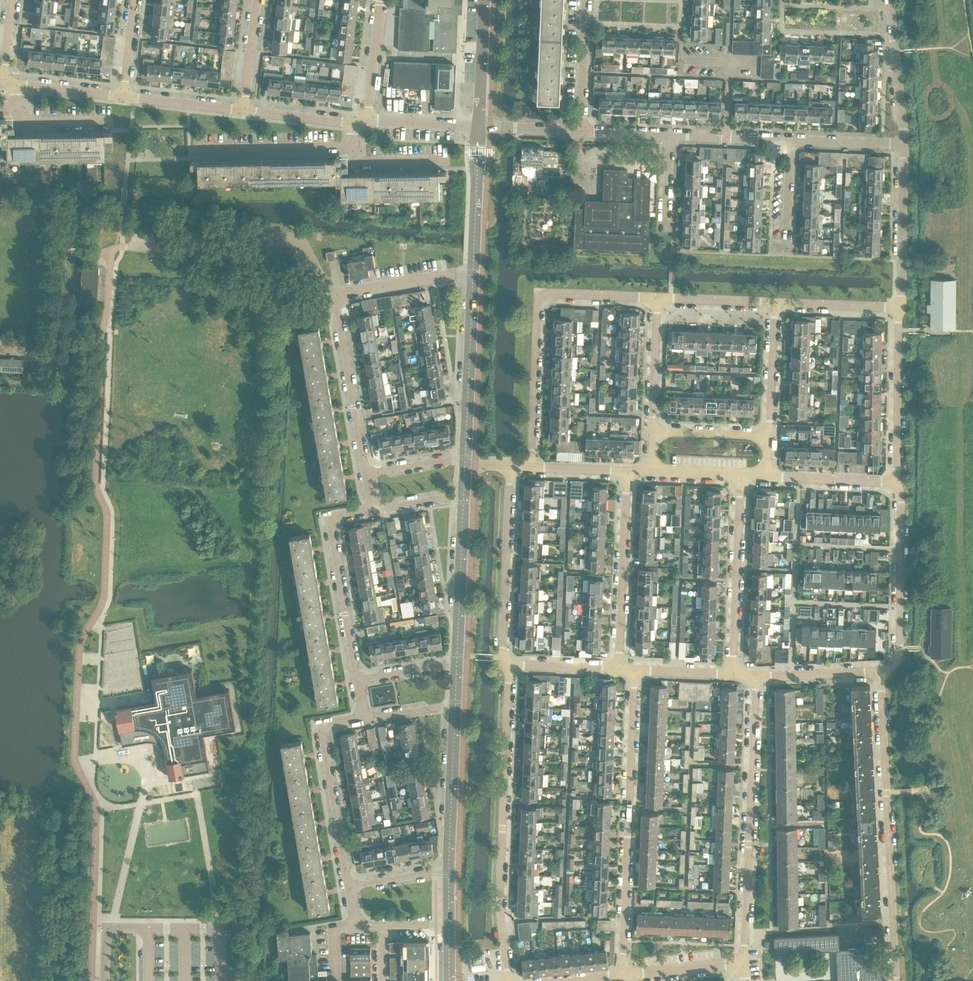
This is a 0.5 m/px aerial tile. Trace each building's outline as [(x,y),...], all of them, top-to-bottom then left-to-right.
[(33,11),(48,12),(53,13),(54,0),(51,0),(34,0),(33,11)] [(222,9),(236,10),(237,0),(223,0),(222,9)] [(337,10),(343,10),(357,12),(358,0),(338,0),(337,10)] [(403,7),(400,7),(398,50),(429,51),(431,20),(435,20),(433,51),(452,52),(454,3),(457,3),(457,0),(404,0),(403,7)] [(560,93),(564,0),(542,0),(538,101),(539,102),(538,110),(551,111),(551,105),(559,105),(560,93)] [(174,15),(175,4),(170,3),(156,1),(155,13),(169,15),(174,15)] [(692,2),(692,14),(708,15),(714,15),(714,3),(709,3),(708,2),(692,2)] [(291,17),(291,16),(292,5),(278,3),(277,15),(291,17)] [(756,5),(755,17),(772,18),(772,10),(770,10),(770,6),(756,5)] [(113,20),(114,8),(99,6),(98,18),(113,20)] [(216,15),(216,20),(221,21),(235,22),(236,10),(222,9),(221,16),(216,15)] [(357,12),(343,10),(337,10),(336,22),(341,23),(341,22),(355,24),(357,12)] [(53,13),(48,12),(33,11),(32,23),(49,25),(50,17),(54,18),(55,13),(53,13)] [(173,27),(174,15),(169,15),(155,13),(153,25),(173,27)] [(692,14),(691,26),(708,27),(708,15),(692,14)] [(296,17),(291,16),(291,17),(277,15),(275,27),(295,30),(296,17)] [(755,17),(755,29),(770,30),(771,30),(772,22),(770,22),(770,18),(772,18),(755,17)] [(92,30),(97,30),(96,31),(111,32),(113,20),(98,18),(97,26),(92,25),(92,30)] [(305,30),(313,31),(314,19),(309,19),(306,19),(305,30)] [(219,32),(219,33),(233,35),(235,22),(221,21),(219,32)] [(354,36),(355,24),(341,22),(341,23),(340,35),(354,36)] [(172,32),(173,27),(153,25),(152,37),(169,39),(170,32),(170,31),(172,32)] [(691,26),(691,38),(693,38),(693,42),(703,43),(703,39),(707,39),(708,27),(691,26)] [(42,33),(43,28),(31,27),(30,38),(41,39),(41,33),(42,33)] [(293,41),(295,30),(275,27),(274,39),(288,41),(293,41)] [(763,42),(762,53),(771,54),(771,34),(769,34),(770,30),(755,29),(754,41),(757,41),(763,42)] [(214,32),(213,44),(232,47),(233,35),(219,33),(219,32),(214,32)] [(614,51),(615,34),(603,34),(603,41),(596,41),(596,56),(603,56),(603,50),(614,51)] [(626,51),(627,35),(615,34),(614,51),(615,51),(614,55),(620,55),(620,51),(626,51)] [(352,48),(354,36),(340,35),(338,47),(352,48)] [(639,52),(639,35),(627,35),(626,51),(627,51),(627,57),(639,57),(639,52)] [(651,52),(651,35),(639,35),(639,52),(651,52)] [(663,53),(663,36),(651,35),(651,52),(663,53)] [(663,36),(663,53),(675,53),(675,52),(679,53),(679,42),(675,42),(675,36),(663,36)] [(287,53),(288,41),(274,39),(273,51),(287,53)] [(786,58),(798,59),(798,42),(791,42),(791,44),(786,44),(786,58)] [(798,42),(798,59),(810,59),(811,42),(803,42),(803,45),(799,44),(799,42),(798,42)] [(811,42),(810,59),(822,60),(823,43),(815,43),(815,45),(811,45),(811,42)] [(823,43),(822,60),(834,60),(835,43),(827,43),(827,45),(823,45),(823,43)] [(857,43),(856,50),(862,50),(862,62),(879,62),(879,55),(877,55),(877,50),(872,50),(873,44),(857,43)] [(39,65),(40,51),(33,51),(34,45),(24,44),(23,45),(22,55),(22,56),(28,57),(27,64),(39,65)] [(51,67),(52,53),(53,49),(45,49),(45,46),(41,46),(40,51),(39,65),(51,67)] [(351,60),(352,48),(338,47),(337,59),(351,60)] [(63,68),(64,54),(52,53),(51,67),(63,68)] [(75,69),(76,55),(64,54),(63,68),(75,69)] [(87,71),(88,57),(76,55),(75,69),(87,71)] [(284,62),(284,57),(272,56),(271,65),(284,66),(284,62)] [(100,60),(100,58),(88,57),(87,71),(99,72),(99,66),(100,60)] [(159,79),(161,65),(154,64),(154,59),(144,58),(142,71),(148,72),(147,78),(159,79)] [(173,64),(166,63),(166,60),(162,60),(161,65),(159,79),(171,81),(173,64)] [(183,82),(185,68),(178,67),(178,62),(173,61),(173,64),(171,81),(183,82)] [(394,61),(393,86),(435,88),(435,95),(434,109),(452,110),(453,96),(454,64),(452,64),(398,62),(394,61)] [(856,61),(855,73),(857,73),(878,74),(878,67),(876,67),(877,63),(879,63),(879,62),(862,62),(856,61)] [(207,85),(209,71),(202,70),(203,64),(197,64),(197,69),(195,83),(207,85)] [(195,83),(197,69),(185,68),(183,82),(195,83)] [(306,82),(304,96),(316,97),(317,87),(318,78),(319,72),(307,70),(306,77),(305,82),(306,82)] [(797,73),(797,79),(803,79),(808,80),(808,70),(797,70),(797,73)] [(221,73),(221,72),(209,71),(207,85),(219,86),(220,85),(231,86),(232,81),(220,80),(221,73)] [(264,72),(262,85),(269,85),(268,91),(280,93),(282,79),(282,74),(275,73),(264,72)] [(857,73),(856,79),(859,81),(859,86),(878,86),(878,79),(876,79),(876,75),(878,75),(878,74),(857,73)] [(317,87),(316,97),(328,98),(330,80),(318,78),(317,87)] [(282,79),(280,93),(292,94),(294,81),(282,79)] [(685,79),(685,85),(685,87),(698,87),(698,79),(691,79),(685,79)] [(330,80),(328,98),(340,100),(341,93),(342,87),(342,81),(330,80)] [(294,81),(292,94),(304,96),(306,82),(305,82),(294,81)] [(856,86),(856,97),(857,98),(861,98),(877,98),(878,91),(875,91),(876,87),(878,87),(878,86),(859,86),(857,86),(856,86)] [(594,105),(600,105),(599,113),(611,113),(612,97),(606,96),(606,91),(594,91),(594,105)] [(648,98),(648,115),(660,115),(660,99),(661,99),(661,92),(653,92),(649,92),(649,98),(648,98)] [(732,98),(731,111),(735,111),(735,118),(747,119),(748,102),(748,99),(748,97),(732,96),(732,98)] [(623,114),(624,97),(612,97),(611,113),(623,114)] [(636,114),(636,98),(624,97),(623,114),(636,114)] [(648,115),(648,98),(636,98),(636,114),(648,115)] [(861,98),(860,110),(877,110),(877,103),(875,103),(875,99),(877,99),(877,98),(861,98)] [(672,99),(661,99),(660,99),(660,115),(672,116),(672,99)] [(684,116),(684,100),(672,99),(672,116),(684,116)] [(696,117),(697,100),(684,100),(684,116),(696,117)] [(708,117),(709,101),(697,100),(696,117),(708,117)] [(709,101),(708,117),(720,118),(721,101),(709,101)] [(808,105),(807,121),(819,122),(820,105),(820,101),(808,101),(808,105)] [(748,102),(747,119),(759,119),(760,103),(748,102)] [(760,103),(759,119),(771,120),(772,103),(760,103)] [(772,103),(771,120),(783,120),(784,104),(772,103)] [(784,104),(783,120),(795,121),(796,104),(784,104)] [(796,104),(795,121),(807,121),(808,105),(796,104)] [(820,105),(819,122),(832,122),(832,106),(820,105)] [(858,121),(857,128),(872,128),(872,122),(876,122),(877,115),(875,115),(875,111),(877,111),(877,110),(860,110),(860,121),(858,121)] [(103,150),(103,139),(111,139),(110,132),(102,132),(102,135),(10,137),(10,130),(13,130),(13,125),(7,125),(7,119),(0,120),(0,141),(6,141),(6,149),(0,149),(0,160),(103,158),(103,150)] [(564,174),(568,174),(569,151),(557,150),(557,155),(543,155),(544,147),(522,146),(521,163),(522,163),(522,167),(522,169),(523,171),(524,172),(525,174),(527,175),(529,175),(536,175),(536,174),(564,175),(564,174)] [(748,173),(763,174),(764,162),(761,162),(762,152),(751,152),(751,161),(749,161),(748,173)] [(699,159),(699,155),(689,154),(689,159),(686,158),(686,171),(700,171),(701,165),(706,165),(707,159),(705,159),(699,159)] [(868,179),(882,179),(883,167),(881,167),(881,155),(870,155),(870,166),(868,166),(868,179)] [(438,174),(346,176),(345,168),(348,168),(348,164),(342,164),(342,158),(335,158),(335,161),(200,164),(200,160),(191,161),(191,167),(199,167),(199,182),(341,180),(342,187),(335,187),(335,199),(439,197),(439,177),(447,177),(447,171),(438,171),(438,174)] [(806,163),(805,176),(820,176),(820,177),(824,177),(825,164),(819,164),(806,163)] [(574,247),(649,250),(650,218),(649,218),(650,179),(627,179),(628,171),(604,170),(603,208),(576,207),(574,247)] [(686,171),(685,183),(700,184),(700,180),(704,180),(705,179),(705,172),(700,172),(700,171),(686,171)] [(763,186),(763,174),(748,173),(748,186),(763,186)] [(805,176),(805,188),(819,189),(820,177),(820,176),(805,176)] [(882,191),(882,179),(868,179),(867,183),(861,186),(861,191),(867,191),(882,191)] [(700,184),(685,183),(685,196),(699,196),(702,196),(703,197),(703,184),(700,184)] [(762,199),(763,186),(748,186),(747,198),(762,199)] [(805,188),(804,201),(819,201),(819,189),(805,188)] [(881,204),(882,191),(867,191),(867,203),(881,204)] [(685,196),(684,208),(699,208),(699,203),(701,203),(702,196),(699,196),(685,196)] [(761,211),(762,199),(747,198),(747,211),(761,211)] [(804,201),(804,213),(818,213),(819,201),(804,201)] [(881,216),(881,204),(867,203),(867,204),(860,204),(859,215),(881,216)] [(684,208),(684,220),(698,221),(699,214),(705,215),(705,209),(699,208),(684,208)] [(746,216),(746,218),(746,223),(761,224),(761,211),(747,211),(741,210),(741,216),(746,216)] [(804,213),(803,225),(818,226),(822,227),(822,226),(822,214),(818,214),(818,213),(804,213)] [(880,229),(881,216),(859,215),(859,220),(866,221),(865,228),(880,229)] [(698,228),(698,221),(684,220),(683,233),(700,233),(700,234),(704,234),(704,228),(698,228)] [(760,236),(761,224),(746,223),(746,235),(760,236)] [(803,225),(803,238),(817,238),(818,226),(803,225)] [(880,241),(880,229),(865,228),(865,240),(880,241)] [(700,246),(700,234),(700,233),(683,233),(683,245),(683,248),(690,248),(690,245),(700,246)] [(746,235),(741,235),(740,240),(745,240),(745,247),(740,247),(740,251),(759,252),(759,248),(760,248),(760,236),(746,235)] [(803,238),(802,250),(802,253),(810,254),(816,254),(817,244),(822,244),(822,239),(817,238),(803,238)] [(879,253),(880,241),(865,240),(864,253),(879,253)] [(334,250),(326,252),(327,261),(336,259),(334,250)] [(364,259),(348,262),(351,276),(369,273),(368,268),(370,268),(375,267),(372,254),(368,254),(364,255),(364,259)] [(82,266),(81,299),(83,299),(96,300),(97,277),(96,277),(96,267),(96,266),(95,266),(88,266),(82,266)] [(931,279),(931,303),(927,303),(927,312),(931,312),(930,328),(956,328),(956,279),(931,279)] [(415,314),(410,315),(410,319),(414,319),(432,315),(430,304),(427,304),(425,289),(419,290),(421,302),(415,303),(416,306),(414,306),(415,314)] [(419,290),(412,292),(414,303),(415,303),(421,302),(419,290)] [(412,292),(405,293),(407,304),(414,303),(412,292)] [(405,293),(399,294),(400,305),(407,304),(405,293)] [(399,294),(392,295),(394,307),(400,305),(399,294)] [(388,296),(381,297),(383,308),(386,308),(390,307),(391,307),(394,307),(392,295),(388,296)] [(381,297),(375,298),(377,309),(383,308),(381,297)] [(375,298),(368,299),(370,311),(374,310),(377,309),(375,298)] [(368,299),(362,300),(364,312),(370,311),(368,299)] [(561,307),(561,319),(568,320),(569,308),(561,307)] [(575,308),(574,320),(578,320),(580,320),(586,320),(587,309),(581,309),(575,308)] [(363,315),(357,316),(359,328),(374,325),(372,314),(374,313),(374,310),(370,311),(364,312),(363,312),(363,315)] [(622,324),(639,325),(639,313),(631,313),(627,313),(623,312),(622,312),(622,324)] [(432,315),(414,319),(415,330),(420,329),(434,327),(432,315)] [(793,319),(793,331),(815,332),(816,316),(796,316),(796,319),(793,319)] [(555,319),(554,331),(572,331),(577,332),(578,320),(574,320),(568,320),(561,319),(555,319)] [(834,333),(839,333),(839,319),(831,319),(831,333),(834,333)] [(622,324),(621,336),(638,337),(639,325),(622,324)] [(374,325),(359,328),(361,339),(376,337),(374,325)] [(304,363),(324,360),(318,326),(298,330),(304,363)] [(416,330),(415,331),(417,342),(420,342),(420,341),(422,341),(436,339),(434,327),(420,329),(415,330),(416,330)] [(683,347),(684,331),(672,330),(671,346),(683,347)] [(554,331),(554,343),(577,344),(577,332),(572,331),(554,331)] [(695,347),(696,331),(684,331),(683,347),(695,347)] [(707,348),(708,332),(696,331),(695,347),(707,348)] [(793,331),(792,344),(815,344),(815,332),(793,331)] [(720,348),(720,332),(708,332),(707,348),(720,348)] [(732,349),(732,333),(720,332),(720,348),(720,354),(725,355),(727,350),(731,351),(731,348),(732,349)] [(864,344),(881,344),(881,332),(873,332),(867,332),(864,332),(864,344)] [(744,349),(744,333),(732,333),(732,349),(744,349)] [(744,333),(744,349),(756,349),(756,333),(744,333)] [(616,336),(616,348),(638,349),(638,337),(621,336),(616,336)] [(30,337),(29,354),(40,355),(40,337),(30,337)] [(376,337),(361,339),(363,351),(378,349),(376,337)] [(421,348),(416,349),(416,353),(424,352),(424,353),(438,350),(436,339),(422,341),(420,341),(420,342),(421,348)] [(554,343),(554,355),(575,356),(576,356),(577,344),(554,343)] [(792,344),(792,355),(809,356),(809,345),(815,345),(815,344),(792,344)] [(881,356),(881,344),(864,344),(864,356),(881,356)] [(638,349),(616,348),(615,348),(615,360),(620,361),(638,361),(638,349)] [(378,349),(363,351),(365,363),(380,360),(378,349)] [(438,350),(424,353),(426,364),(440,362),(438,350)] [(554,355),(553,367),(576,368),(574,368),(575,356),(554,355)] [(792,355),(791,368),(808,368),(809,356),(792,355)] [(881,368),(881,356),(864,356),(864,368),(881,368)] [(22,371),(22,359),(0,358),(0,370),(22,371)] [(310,397),(330,393),(324,360),(304,363),(310,397)] [(380,360),(365,363),(367,374),(382,372),(380,360)] [(637,373),(638,361),(620,361),(620,373),(637,373)] [(440,362),(426,364),(428,376),(442,374),(440,362)] [(553,367),(553,379),(570,380),(575,380),(576,368),(553,367)] [(791,368),(791,380),(808,380),(808,368),(791,368)] [(880,380),(881,368),(864,368),(863,380),(862,380),(880,380)] [(382,372),(367,374),(369,386),(384,383),(382,372)] [(615,385),(619,385),(637,385),(637,373),(620,373),(615,372),(615,385)] [(442,374),(428,376),(430,387),(430,388),(444,385),(442,374)] [(674,377),(674,385),(682,386),(682,378),(675,378),(674,377)] [(553,379),(552,391),(569,392),(570,380),(553,379)] [(791,380),(790,392),(808,392),(808,380),(791,380)] [(880,392),(880,380),(862,380),(862,387),(858,387),(858,392),(863,392),(880,392)] [(384,383),(369,386),(371,398),(386,395),(384,383)] [(429,395),(426,395),(427,405),(444,402),(443,397),(446,397),(444,385),(430,388),(430,387),(428,387),(428,388),(429,395)] [(636,397),(637,385),(619,385),(619,397),(636,397)] [(667,390),(667,395),(669,395),(669,411),(681,411),(682,392),(682,390),(667,390)] [(552,391),(552,403),(569,404),(574,404),(575,392),(569,392),(552,391)] [(693,396),(693,412),(705,412),(706,397),(706,391),(694,391),(694,392),(693,396)] [(682,392),(681,411),(693,412),(693,396),(694,392),(682,392)] [(790,392),(790,404),(807,404),(807,405),(812,405),(813,405),(814,393),(814,392),(808,392),(790,392)] [(880,404),(880,392),(863,392),(863,404),(880,404)] [(316,431),(336,427),(330,393),(310,397),(316,431)] [(730,398),(729,413),(741,414),(742,398),(742,393),(737,393),(736,398),(730,398)] [(742,398),(741,414),(753,414),(753,412),(758,413),(759,394),(742,393),(742,398)] [(825,398),(825,405),(831,405),(836,405),(837,398),(837,394),(826,393),(825,398)] [(386,395),(371,398),(373,409),(382,408),(383,413),(395,411),(392,394),(386,395)] [(619,409),(619,413),(629,414),(629,409),(636,409),(636,397),(619,397),(619,409)] [(706,397),(705,412),(717,413),(718,397),(706,397)] [(718,397),(717,413),(729,413),(730,398),(718,397)] [(552,403),(551,415),(568,416),(569,408),(573,408),(574,407),(574,405),(574,404),(569,404),(552,403)] [(790,404),(790,416),(807,417),(812,417),(812,405),(807,405),(807,404),(790,404)] [(880,417),(880,404),(863,404),(863,416),(880,417)] [(434,413),(433,413),(434,415),(446,413),(446,412),(445,406),(433,408),(434,413)] [(551,415),(551,427),(568,428),(568,416),(551,415)] [(839,427),(847,428),(848,428),(849,416),(845,415),(845,416),(840,416),(839,427)] [(376,425),(387,423),(386,416),(375,418),(376,425)] [(880,429),(880,417),(863,416),(863,428),(880,429)] [(451,421),(436,424),(436,427),(439,442),(450,440),(449,433),(453,433),(451,421)] [(424,424),(412,426),(413,431),(416,446),(427,444),(428,444),(425,429),(424,424)] [(781,424),(781,434),(787,434),(787,431),(799,431),(799,424),(787,424),(781,424)] [(823,426),(823,430),(823,434),(835,435),(835,426),(823,426)] [(322,464),(341,461),(336,427),(316,431),(322,464)] [(436,427),(425,429),(428,444),(439,442),(436,427)] [(551,427),(550,439),(557,440),(564,440),(568,440),(568,428),(551,427)] [(857,428),(857,435),(857,440),(863,440),(863,441),(880,441),(880,429),(863,428),(857,428)] [(406,430),(401,431),(401,434),(404,448),(415,446),(416,446),(413,431),(406,433),(406,430)] [(382,432),(371,434),(373,445),(379,444),(380,452),(392,450),(390,436),(383,437),(382,432)] [(622,439),(623,433),(610,433),(610,439),(610,454),(622,455),(622,439)] [(622,439),(622,455),(634,455),(634,454),(639,454),(639,440),(628,439),(628,433),(623,433),(622,439)] [(401,434),(390,436),(392,450),(404,448),(401,434)] [(597,454),(598,438),(586,438),(585,454),(597,454)] [(610,439),(598,438),(597,454),(610,454),(610,439)] [(880,453),(880,441),(863,441),(863,452),(868,452),(868,464),(877,464),(878,453),(880,453)] [(780,446),(780,460),(786,460),(785,462),(798,463),(798,447),(798,442),(794,442),(793,446),(793,447),(780,446)] [(810,447),(810,463),(822,464),(822,448),(823,443),(810,443),(810,447)] [(798,447),(798,463),(810,463),(810,447),(798,447)] [(822,448),(822,464),(834,464),(834,448),(822,448)] [(341,461),(322,464),(327,498),(347,495),(341,461)] [(526,479),(525,496),(539,496),(544,496),(544,480),(526,479)] [(554,484),(553,497),(561,498),(561,497),(567,497),(567,485),(567,480),(554,479),(554,480),(554,484)] [(571,485),(570,498),(575,498),(582,498),(583,481),(579,481),(577,481),(571,480),(571,485)] [(593,487),(592,499),(606,499),(607,487),(593,487)] [(642,501),(656,501),(656,489),(642,489),(642,501)] [(756,505),(769,506),(775,506),(776,490),(760,490),(760,494),(756,494),(756,505)] [(801,513),(800,527),(806,527),(806,528),(814,528),(815,508),(815,497),(816,491),(811,490),(810,497),(810,503),(807,502),(806,513),(801,513)] [(706,503),(720,504),(720,492),(706,491),(706,503)] [(539,508),(539,496),(525,496),(525,507),(539,508)] [(815,508),(814,528),(822,529),(823,508),(823,497),(819,497),(818,497),(818,508),(815,508)] [(823,508),(822,529),(830,529),(831,504),(832,504),(832,499),(832,498),(827,498),(826,508),(823,508)] [(592,499),(592,510),(606,511),(606,499),(592,499)] [(655,513),(656,501),(642,501),(641,512),(655,513)] [(700,515),(705,515),(719,516),(720,504),(706,503),(700,503),(700,515)] [(831,504),(830,529),(839,529),(840,511),(840,504),(835,504),(832,504),(831,504)] [(840,511),(839,529),(847,530),(848,512),(848,505),(840,504),(840,511)] [(873,513),(872,530),(880,531),(888,531),(889,508),(877,508),(877,504),(873,504),(873,506),(873,513)] [(769,518),(769,506),(756,505),(755,517),(769,518)] [(856,512),(855,530),(864,530),(864,512),(864,505),(856,505),(856,512)] [(538,520),(539,508),(525,507),(524,519),(538,520)] [(592,510),(591,522),(605,523),(605,518),(609,519),(609,511),(606,511),(592,510)] [(655,513),(641,512),(641,524),(660,525),(661,513),(655,513)] [(848,512),(847,530),(855,530),(856,512),(848,512)] [(864,512),(864,530),(872,530),(873,513),(864,512)] [(410,530),(424,527),(422,515),(416,516),(408,518),(410,530)] [(719,527),(719,516),(705,515),(705,527),(719,527)] [(768,529),(769,518),(755,517),(755,529),(768,529)] [(538,520),(524,519),(524,531),(540,532),(540,520),(538,520)] [(394,520),(387,521),(389,533),(396,532),(394,520)] [(352,539),(372,536),(369,521),(353,524),(353,527),(350,528),(352,539)] [(591,522),(591,534),(605,535),(605,523),(591,522)] [(660,537),(660,525),(641,524),(641,536),(660,537)] [(412,541),(426,539),(424,527),(410,530),(412,540),(412,541)] [(718,539),(719,527),(705,527),(704,538),(704,539),(718,539)] [(774,530),(768,529),(755,529),(754,541),(768,541),(773,541),(774,530)] [(540,532),(524,531),(523,543),(537,543),(538,532),(540,532)] [(296,571),(316,567),(310,534),(290,537),(296,571)] [(590,545),(590,546),(604,546),(605,535),(591,534),(590,545)] [(368,549),(374,548),(372,536),(352,539),(354,551),(368,549)] [(659,549),(660,537),(641,536),(640,548),(654,549),(659,549)] [(704,539),(704,538),(699,538),(699,550),(718,551),(718,539),(704,539)] [(407,554),(414,552),(428,550),(426,539),(412,541),(412,540),(409,541),(411,548),(406,549),(407,554)] [(767,553),(768,541),(754,541),(754,552),(767,553)] [(543,543),(537,543),(523,543),(523,555),(525,555),(525,558),(542,558),(543,543)] [(585,545),(584,557),(604,558),(604,546),(590,546),(590,545),(585,545)] [(653,560),(654,549),(640,548),(640,560),(645,560),(645,565),(657,565),(658,560),(653,560)] [(370,560),(368,549),(354,551),(356,563),(370,560)] [(416,564),(430,562),(428,550),(414,552),(416,564)] [(717,563),(718,551),(699,550),(698,562),(717,563)] [(869,587),(869,589),(869,592),(877,593),(877,589),(877,587),(878,571),(874,571),(874,568),(874,564),(879,564),(879,558),(879,551),(871,551),(871,553),(871,557),(870,564),(871,564),(871,568),(870,568),(870,571),(869,587)] [(767,565),(767,553),(754,552),(753,564),(767,565)] [(584,557),(584,569),(603,570),(604,558),(584,557)] [(358,574),(372,572),(370,560),(356,563),(358,574)] [(688,572),(688,561),(683,561),(682,576),(694,577),(694,573),(688,572)] [(418,576),(432,573),(430,562),(416,564),(418,576)] [(717,574),(717,563),(698,562),(698,577),(709,577),(709,574),(717,574)] [(522,565),(522,576),(540,577),(540,565),(522,565)] [(302,604),(322,601),(316,567),(296,571),(302,604)] [(388,581),(393,580),(391,568),(382,570),(383,576),(387,575),(388,581)] [(798,572),(798,589),(811,590),(812,568),(804,568),(804,573),(798,572)] [(811,590),(811,593),(819,593),(820,587),(820,569),(812,568),(811,590)] [(639,569),(639,581),(658,582),(658,570),(639,569)] [(820,569),(820,587),(828,587),(829,569),(820,569)] [(829,569),(828,587),(836,587),(837,569),(829,569)] [(837,569),(836,587),(844,588),(845,570),(837,569)] [(845,570),(844,588),(853,588),(853,570),(845,570)] [(853,570),(853,588),(861,588),(862,570),(853,570)] [(862,570),(861,588),(869,589),(869,587),(870,571),(862,570)] [(360,586),(374,583),(372,572),(358,574),(360,586)] [(420,587),(434,585),(432,573),(418,576),(420,587)] [(752,586),(766,586),(767,574),(753,574),(752,586)] [(522,576),(522,588),(539,589),(540,577),(522,576)] [(399,591),(404,590),(406,590),(404,578),(397,580),(399,591)] [(589,579),(588,591),(602,591),(603,580),(589,579)] [(639,581),(638,593),(652,593),(657,594),(658,582),(639,581)] [(362,597),(376,595),(374,583),(360,586),(362,597)] [(703,584),(702,596),(716,596),(716,584),(703,584)] [(422,599),(436,597),(434,585),(420,587),(422,599)] [(766,586),(752,586),(752,597),(766,598),(772,599),(772,587),(766,586)] [(522,588),(521,600),(539,601),(539,589),(522,588)] [(588,591),(588,603),(602,603),(602,591),(588,591)] [(652,605),(652,593),(638,593),(638,605),(652,605)] [(364,609),(378,607),(376,595),(362,597),(364,609)] [(696,595),(696,607),(702,607),(716,608),(716,596),(702,596),(696,595)] [(436,597),(422,599),(424,610),(438,608),(436,597)] [(765,610),(766,598),(752,597),(752,609),(765,610)] [(521,600),(521,612),(535,612),(538,612),(539,601),(521,600)] [(308,638),(327,635),(322,601),(302,604),(308,638)] [(407,601),(401,603),(403,617),(414,615),(412,607),(409,608),(407,608),(406,606),(407,605),(407,601)] [(582,614),(601,615),(602,603),(588,603),(582,603),(582,614)] [(657,605),(652,605),(638,605),(637,616),(657,617),(657,605)] [(366,621),(377,619),(377,621),(385,620),(382,606),(378,607),(364,609),(366,621)] [(696,614),(696,619),(701,619),(715,620),(716,608),(702,607),(702,615),(696,614)] [(931,607),(931,642),(931,645),(929,645),(929,651),(931,651),(931,657),(951,657),(951,608),(931,607)] [(811,616),(811,608),(801,608),(800,615),(811,616)] [(869,614),(868,620),(876,621),(877,615),(880,615),(880,609),(869,608),(869,614)] [(771,610),(765,610),(752,609),(751,621),(770,622),(771,610)] [(835,626),(834,644),(842,644),(843,626),(844,609),(839,609),(838,624),(835,624),(835,626)] [(521,612),(520,623),(534,624),(534,623),(535,612),(521,612)] [(426,621),(426,623),(438,621),(437,614),(425,616),(426,621)] [(582,614),(582,626),(587,626),(601,627),(601,615),(582,614)] [(637,616),(637,628),(651,629),(656,629),(657,617),(637,616)] [(696,626),(696,631),(701,631),(715,631),(715,620),(701,619),(701,626),(696,626)] [(827,626),(826,643),(834,644),(835,626),(835,624),(835,619),(827,619),(827,626)] [(770,626),(770,622),(751,621),(751,633),(764,633),(765,633),(769,633),(769,626),(770,626)] [(520,623),(520,635),(538,636),(538,624),(534,623),(534,624),(520,623)] [(379,630),(379,629),(378,624),(366,626),(368,632),(379,630)] [(796,627),(796,642),(809,643),(810,625),(802,625),(802,627),(796,627)] [(809,643),(809,647),(817,647),(818,643),(818,625),(810,625),(809,643)] [(818,625),(818,643),(826,643),(827,626),(818,625)] [(587,626),(587,638),(601,638),(601,627),(587,626)] [(843,626),(842,644),(851,644),(851,627),(843,626)] [(851,627),(851,644),(859,645),(860,627),(851,627)] [(859,645),(859,650),(867,650),(867,645),(868,628),(860,627),(859,645)] [(637,628),(636,640),(650,640),(651,629),(637,628)] [(867,645),(867,650),(875,651),(875,645),(876,628),(868,628),(867,645)] [(431,648),(428,633),(427,629),(415,631),(416,636),(419,650),(431,648)] [(695,638),(695,642),(701,642),(714,643),(715,631),(701,631),(701,638),(695,638)] [(428,633),(431,648),(442,646),(440,632),(432,633),(432,632),(428,633)] [(764,645),(764,633),(751,633),(750,645),(764,645)] [(313,672),(333,668),(327,635),(308,638),(313,672)] [(520,635),(519,647),(544,648),(544,636),(538,636),(520,635)] [(407,652),(419,650),(416,636),(405,638),(407,652)] [(556,637),(556,636),(553,636),(553,648),(561,649),(561,637),(556,637)] [(396,654),(407,652),(405,638),(393,640),(396,654)] [(582,638),(581,649),(586,650),(600,650),(601,638),(587,638),(582,638)] [(381,642),(382,642),(381,639),(369,641),(372,658),(384,656),(381,642)] [(384,656),(396,654),(393,640),(382,642),(381,642),(384,656)] [(650,652),(650,640),(636,640),(636,652),(650,652)] [(679,641),(679,657),(685,658),(685,650),(687,650),(687,642),(684,642),(679,641)] [(700,650),(700,654),(714,655),(714,643),(701,642),(700,650)] [(764,657),(764,645),(750,645),(750,656),(764,657)] [(333,668),(313,672),(319,705),(339,702),(333,668)] [(148,701),(116,707),(119,723),(120,729),(123,745),(147,741),(149,741),(150,741),(152,741),(153,741),(154,741),(155,741),(155,742),(156,742),(157,742),(158,743),(159,743),(159,744),(160,744),(161,745),(162,746),(162,747),(163,747),(163,748),(164,748),(164,749),(164,750),(165,750),(165,751),(165,752),(165,753),(166,753),(170,778),(187,774),(193,773),(210,771),(203,733),(236,727),(229,688),(197,694),(192,669),(163,674),(149,676),(152,695),(153,696),(153,697),(152,697),(152,698),(152,699),(151,699),(151,700),(150,700),(150,701),(149,701),(148,701)] [(527,679),(526,693),(542,693),(542,694),(547,694),(547,680),(544,680),(544,675),(533,674),(533,680),(527,679)] [(596,691),(596,695),(601,695),(615,695),(616,683),(610,683),(610,678),(596,678),(596,683),(597,683),(599,689),(597,690),(596,691)] [(651,685),(651,697),(667,697),(668,685),(651,685)] [(853,718),(872,718),(870,685),(851,686),(853,718)] [(722,700),(737,700),(737,688),(722,687),(722,700)] [(776,722),(795,721),(795,689),(776,689),(776,722)] [(526,693),(526,706),(541,707),(548,707),(549,700),(550,694),(547,694),(542,694),(542,693),(526,693)] [(615,708),(615,695),(601,695),(596,695),(595,695),(594,707),(600,707),(615,708)] [(651,697),(650,709),(667,709),(667,697),(651,697)] [(736,712),(737,700),(722,700),(721,712),(736,712)] [(541,707),(526,706),(525,719),(548,720),(548,707),(541,707)] [(614,720),(615,708),(600,707),(600,720),(614,720)] [(650,709),(650,721),(666,721),(667,709),(650,709)] [(736,724),(736,712),(721,712),(721,724),(736,724)] [(854,751),(873,750),(872,718),(853,718),(854,751)] [(548,726),(548,720),(525,719),(525,732),(545,733),(546,726),(548,726)] [(614,732),(614,720),(600,720),(599,732),(614,732)] [(650,721),(649,733),(666,733),(666,721),(650,721)] [(777,754),(796,754),(795,721),(776,722),(777,754)] [(823,721),(815,721),(816,730),(824,730),(823,721)] [(401,732),(396,733),(397,737),(402,736),(416,734),(414,722),(409,723),(401,724),(400,724),(401,732)] [(380,740),(385,739),(388,738),(386,724),(378,726),(380,740)] [(735,736),(736,724),(721,724),(720,736),(735,736)] [(369,742),(371,741),(376,740),(374,727),(366,728),(369,742)] [(355,732),(341,734),(343,746),(357,744),(355,732)] [(545,747),(545,733),(525,732),(524,746),(539,746),(545,747)] [(596,740),(598,740),(599,740),(599,744),(613,745),(614,740),(615,740),(616,739),(616,734),(615,733),(614,733),(614,732),(599,732),(594,732),(594,736),(594,738),(595,739),(596,740)] [(649,733),(649,745),(665,745),(666,733),(649,733)] [(416,734),(402,736),(404,748),(418,745),(416,734)] [(735,748),(735,736),(720,736),(720,748),(735,748)] [(287,777),(307,774),(302,740),(282,743),(287,777)] [(357,744),(343,746),(345,758),(359,755),(357,744)] [(613,745),(599,744),(591,744),(591,749),(597,749),(596,756),(596,757),(613,757),(613,745)] [(418,745),(404,748),(406,759),(420,757),(418,745)] [(649,745),(648,757),(665,757),(667,758),(671,756),(671,747),(667,746),(665,745),(649,745)] [(524,746),(524,759),(539,760),(539,752),(547,753),(548,747),(545,747),(539,746),(524,746)] [(734,761),(735,748),(720,748),(719,760),(734,761)] [(856,784),(875,783),(873,750),(854,751),(856,784)] [(777,787),(796,787),(796,754),(777,754),(777,787)] [(359,755),(345,758),(347,769),(361,767),(359,755)] [(596,757),(596,756),(593,756),(592,769),(612,770),(613,757),(596,757)] [(420,757),(406,759),(408,771),(422,768),(420,757)] [(648,757),(648,769),(664,769),(670,770),(671,758),(667,758),(665,757),(648,757)] [(538,767),(539,760),(524,759),(523,772),(538,773),(544,773),(544,767),(538,767)] [(361,767),(347,769),(349,781),(363,778),(361,767)] [(422,768),(408,771),(410,782),(424,780),(422,768)] [(719,768),(718,780),(734,781),(734,769),(719,768)] [(592,769),(592,781),(597,781),(612,782),(612,770),(592,769)] [(648,769),(647,781),(664,781),(664,769),(648,769)] [(523,772),(523,785),(538,786),(543,786),(544,773),(538,773),(523,772)] [(393,785),(395,785),(394,778),(392,779),(392,773),(386,774),(388,786),(393,785)] [(293,811),(313,807),(307,774),(287,777),(293,811)] [(363,778),(349,781),(351,792),(365,790),(364,783),(370,782),(369,777),(363,778)] [(411,790),(408,790),(409,795),(412,794),(426,792),(424,780),(410,782),(411,790)] [(718,780),(718,792),(733,793),(734,781),(718,780)] [(611,794),(612,782),(597,781),(597,794),(611,794)] [(647,781),(647,793),(663,793),(664,781),(647,781)] [(858,816),(876,815),(875,783),(856,784),(858,816)] [(537,799),(538,786),(523,785),(522,799),(537,799)] [(796,787),(777,787),(778,820),(797,819),(796,787)] [(365,790),(351,792),(353,804),(367,802),(373,801),(371,789),(365,790)] [(426,792),(412,794),(414,806),(428,803),(426,792)] [(718,792),(717,804),(733,805),(733,793),(718,792)] [(647,793),(646,805),(663,805),(663,793),(647,793)] [(590,799),(590,814),(596,814),(610,815),(611,803),(596,802),(596,800),(590,799)] [(367,802),(353,804),(355,816),(369,813),(375,812),(373,801),(367,802)] [(428,803),(414,806),(416,817),(430,815),(428,803)] [(717,804),(717,816),(732,817),(733,805),(717,804)] [(522,807),(521,820),(536,821),(536,814),(542,814),(542,806),(536,805),(536,808),(522,807)] [(299,844),(319,841),(313,807),(293,811),(299,844)] [(369,813),(355,816),(357,827),(371,825),(369,813)] [(641,825),(658,825),(658,813),(642,813),(641,825)] [(596,814),(595,827),(610,827),(610,815),(596,814)] [(859,849),(878,848),(876,815),(858,816),(859,849)] [(710,816),(710,828),(716,828),(732,829),(732,817),(717,816),(710,816)] [(521,820),(520,834),(535,834),(536,821),(521,820)] [(416,823),(417,828),(417,830),(429,827),(428,821),(416,823)] [(657,837),(658,825),(641,825),(641,837),(657,837)] [(595,827),(595,839),(609,840),(610,827),(595,827)] [(778,860),(797,860),(797,827),(778,827),(778,860)] [(813,828),(814,838),(825,838),(825,827),(813,828)] [(716,828),(716,840),(731,841),(732,829),(716,828)] [(430,836),(430,839),(423,840),(422,834),(418,835),(418,841),(419,841),(422,855),(433,853),(433,851),(437,850),(438,835),(430,836)] [(520,834),(520,847),(535,848),(535,834),(520,834)] [(657,849),(657,837),(641,837),(640,849),(657,849)] [(825,849),(825,838),(814,838),(814,844),(818,844),(818,849),(825,849)] [(595,839),(594,851),(609,852),(609,840),(595,839)] [(716,840),(715,852),(731,853),(731,841),(716,840)] [(299,844),(302,861),(305,878),(325,875),(319,841),(299,844)] [(410,857),(422,855),(419,841),(418,841),(407,843),(410,857)] [(387,861),(385,847),(384,842),(372,844),(375,863),(387,861)] [(372,844),(372,843),(360,845),(364,865),(375,863),(372,844)] [(399,859),(410,857),(407,843),(396,845),(399,859)] [(387,861),(399,859),(396,845),(385,847),(387,861)] [(520,847),(519,860),(534,861),(542,861),(543,848),(535,848),(520,847)] [(861,882),(880,881),(878,848),(859,849),(861,882)] [(656,861),(657,849),(640,849),(640,861),(656,861)] [(589,851),(588,863),(589,863),(594,864),(608,864),(609,852),(594,851),(589,851)] [(715,852),(715,864),(730,865),(731,853),(715,852)] [(519,860),(519,874),(534,874),(534,861),(519,860)] [(779,893),(798,893),(797,860),(778,860),(779,893)] [(656,873),(656,861),(640,861),(640,873),(656,873)] [(563,876),(563,862),(557,862),(556,867),(554,867),(554,870),(554,875),(563,876)] [(589,863),(588,876),(593,876),(608,877),(608,864),(594,864),(589,863)] [(715,864),(714,876),(730,877),(730,865),(715,864)] [(655,886),(656,873),(640,873),(639,885),(655,886)] [(519,874),(518,887),(533,887),(534,874),(519,874)] [(305,878),(308,895),(310,912),(330,909),(325,875),(305,878)] [(589,882),(588,888),(593,888),(607,889),(608,877),(593,876),(593,880),(591,880),(591,883),(589,882)] [(714,876),(714,888),(729,889),(730,877),(714,876)] [(865,914),(881,913),(880,881),(861,882),(862,914),(865,914)] [(518,887),(518,900),(533,901),(538,902),(538,901),(539,888),(533,887),(518,887)] [(593,888),(592,901),(606,901),(607,889),(593,888)] [(798,893),(779,893),(779,926),(799,926),(798,893)] [(518,900),(517,914),(532,914),(538,915),(538,902),(533,901),(518,900)] [(592,901),(591,913),(606,914),(606,901),(592,901)] [(668,932),(669,914),(638,913),(637,931),(644,931),(644,932),(661,933),(661,932),(668,932)] [(699,933),(700,916),(669,914),(668,932),(675,932),(675,934),(692,934),(692,933),(699,933)] [(700,916),(699,933),(706,934),(706,935),(724,936),(724,935),(731,935),(732,917),(700,916)] [(288,970),(289,980),(319,980),(317,953),(312,953),(310,932),(289,933),(289,932),(280,933),(281,958),(287,957),(288,963),(281,964),(282,971),(288,970)] [(838,980),(888,980),(887,980),(883,980),(882,964),(871,964),(870,947),(840,949),(839,933),(832,933),(774,936),(775,953),(836,950),(838,980)] [(594,951),(596,967),(608,966),(607,950),(610,950),(610,938),(605,938),(604,950),(594,951)] [(396,954),(429,954),(429,941),(390,941),(390,952),(396,952),(396,954)] [(351,962),(371,961),(370,947),(350,948),(351,962)] [(536,974),(534,958),(526,958),(524,947),(519,947),(520,959),(522,959),(524,975),(536,974)] [(584,969),(596,967),(594,951),(582,952),(584,969)] [(572,970),(584,969),(582,952),(570,954),(572,970)] [(472,964),(486,963),(485,953),(471,954),(472,964)] [(390,957),(391,967),(430,967),(429,954),(396,954),(396,957),(390,957)] [(560,971),(572,970),(570,954),(558,955),(560,971)] [(548,973),(560,971),(558,955),(546,956),(548,973)] [(536,974),(548,973),(546,956),(534,958),(536,974)] [(351,975),(371,975),(371,961),(351,962),(351,975)] [(396,978),(396,980),(430,980),(430,967),(391,967),(391,978),(396,978)]
